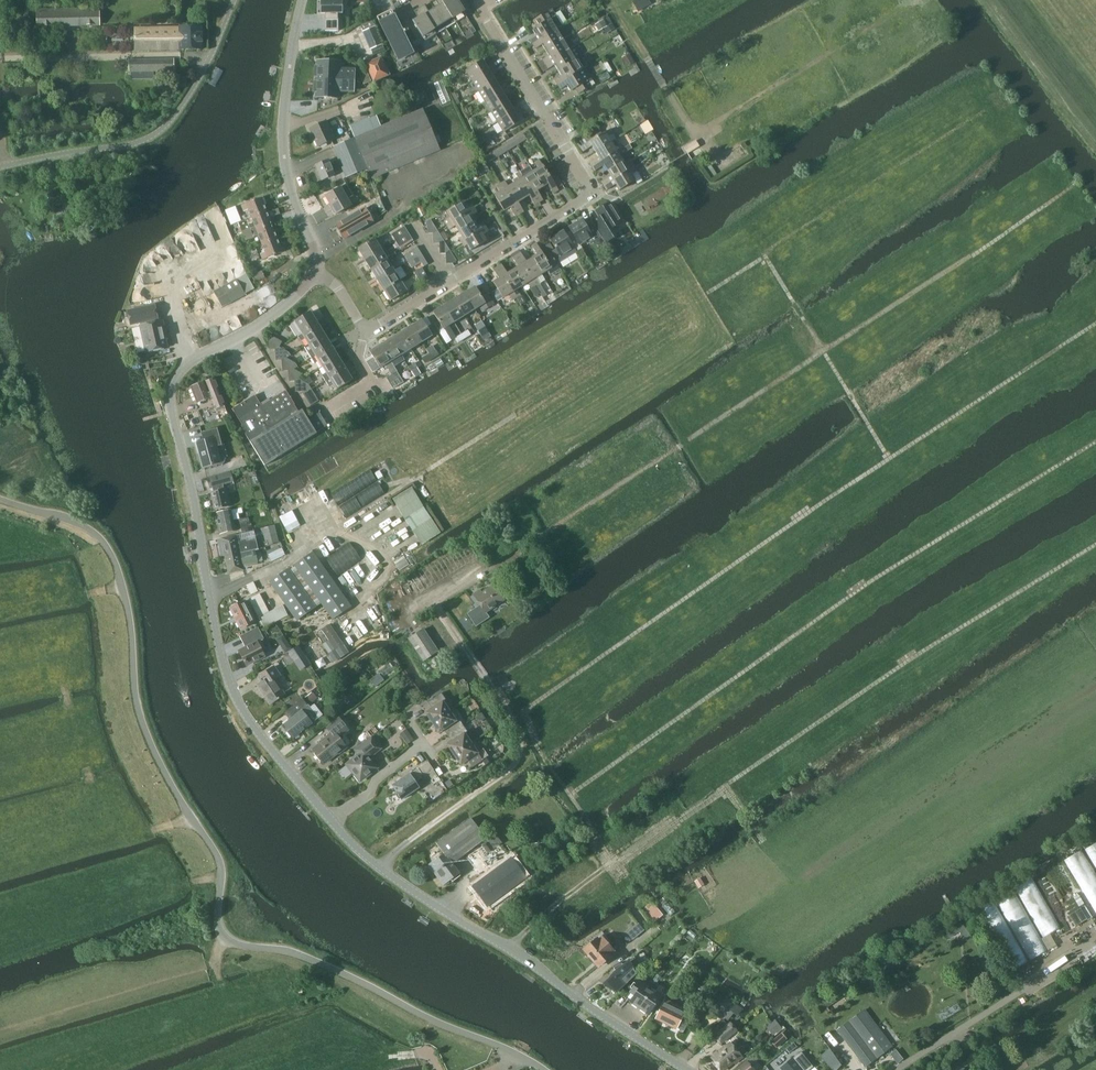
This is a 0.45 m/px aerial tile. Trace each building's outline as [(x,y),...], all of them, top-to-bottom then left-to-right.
[(325,31),(338,31),(338,13),(342,13),(342,0),(317,0),(317,13),(325,13),(325,31)] [(443,23),(452,17),(453,17),(443,0),(436,0),(439,6),(434,9),(443,23)] [(453,17),(452,17),(455,22),(466,15),(463,10),(466,8),(461,0),(443,0),(453,17)] [(443,23),(434,9),(429,12),(424,5),(419,8),(433,29),(443,23)] [(422,36),(425,40),(436,33),(433,29),(419,8),(415,11),(419,18),(413,21),(415,25),(412,27),(419,38),(422,36)] [(538,26),(534,28),(538,33),(530,38),(533,43),(562,25),(552,8),(534,20),(538,26)] [(37,26),(99,25),(99,9),(37,9),(37,26)] [(377,18),(398,61),(413,54),(392,11),(377,18)] [(364,29),(375,24),(373,18),(361,24),(364,29)] [(600,30),(607,25),(603,19),(596,23),(600,30)] [(606,32),(614,28),(611,23),(604,27),(606,32)] [(533,43),(536,48),(544,43),(547,48),(568,35),(562,25),(533,43)] [(134,29),(135,50),(180,49),(180,50),(201,50),(201,27),(179,27),(179,28),(134,29)] [(547,48),(550,54),(542,59),(545,63),(574,45),(568,35),(547,48)] [(368,42),(374,55),(384,51),(378,38),(368,42)] [(560,68),(576,58),(581,55),(574,45),(545,63),(548,68),(556,63),(560,68)] [(627,66),(634,61),(629,53),(622,57),(627,66)] [(377,79),(389,73),(387,68),(385,69),(380,58),(367,64),(374,80),(377,79)] [(558,83),(582,69),(576,58),(560,68),(563,74),(555,79),(558,83)] [(129,60),(129,73),(173,71),(173,59),(129,60)] [(473,80),(495,66),(493,62),(486,66),(482,60),(466,70),(473,80)] [(339,70),(339,62),(319,61),(319,67),(316,67),(315,76),(318,76),(318,79),(345,80),(345,70),(339,70)] [(495,66),(473,80),(479,90),(495,81),(491,75),(498,71),(495,66)] [(582,69),(558,83),(561,88),(569,83),(572,89),(575,87),(579,93),(591,85),(588,79),(582,69)] [(364,84),(371,81),(368,74),(361,77),(364,84)] [(344,90),(345,80),(318,79),(318,82),(315,82),(314,91),(318,91),(317,97),(337,98),(338,90),(344,90)] [(495,81),(479,90),(485,101),(508,87),(505,82),(498,87),(495,81)] [(508,87),(485,101),(491,111),(507,101),(504,95),(510,91),(508,87)] [(507,101),(491,111),(498,121),(520,107),(518,103),(511,107),(507,101)] [(520,107),(498,121),(504,131),(520,121),(516,115),(523,111),(520,107)] [(354,137),(367,168),(371,178),(438,150),(421,109),(373,130),(367,118),(349,125),(354,137)] [(318,146),(333,139),(325,121),(310,128),(318,146)] [(611,127),(580,146),(583,151),(592,146),(596,151),(608,143),(616,138),(613,133),(614,132),(611,127)] [(513,139),(517,144),(526,138),(523,133),(513,139)] [(346,177),(366,168),(367,168),(354,137),(333,146),(346,177)] [(608,143),(596,151),(599,156),(590,162),(592,166),(623,147),(621,143),(620,143),(616,138),(608,143)] [(517,144),(513,139),(503,145),(507,150),(517,144)] [(494,151),(497,156),(507,150),(503,145),(494,151)] [(623,147),(592,166),(595,170),(604,165),(607,170),(623,160),(620,155),(626,151),(623,147)] [(497,156),(494,151),(484,156),(488,162),(497,156)] [(533,170),(543,186),(548,183),(554,192),(558,189),(539,159),(535,162),(538,167),(533,170)] [(334,172),(339,170),(335,160),(330,163),(328,160),(315,165),(321,180),(334,174),(334,172)] [(623,160),(607,170),(611,175),(601,181),(604,186),(608,184),(635,166),(632,162),(627,165),(623,160)] [(480,176),(489,171),(485,164),(476,170),(480,176)] [(705,168),(711,177),(717,174),(710,164),(705,168)] [(635,166),(608,184),(604,186),(606,189),(616,183),(620,189),(635,180),(638,184),(644,180),(635,166)] [(543,186),(533,170),(527,174),(524,169),(520,171),(539,201),(542,199),(537,190),(543,186)] [(539,201),(520,171),(515,174),(519,179),(514,182),(524,198),(529,195),(534,204),(539,201)] [(500,183),(519,213),(524,211),(518,201),(524,198),(514,182),(508,186),(504,180),(500,183)] [(519,213),(500,183),(496,185),(500,191),(494,194),(504,210),(510,206),(516,216),(519,213)] [(347,199),(352,196),(345,184),(325,196),(335,213),(350,205),(347,199)] [(251,217),(265,211),(260,198),(241,205),(243,211),(248,209),(251,217)] [(448,225),(474,208),(471,204),(466,207),(462,202),(447,211),(450,217),(445,220),(448,225)] [(596,224),(607,242),(613,238),(608,230),(622,221),(610,202),(595,211),(601,221),(596,224)] [(232,223),(242,219),(237,204),(226,208),(232,223)] [(343,238),(372,222),(364,208),(335,225),(343,238)] [(459,231),(474,221),(471,215),(476,212),(474,208),(448,225),(450,228),(455,225),(459,231)] [(265,211),(251,217),(256,230),(271,225),(265,211)] [(437,231),(438,231),(431,219),(427,221),(428,233),(432,233),(432,231),(437,231)] [(579,244),(580,244),(588,239),(590,242),(601,236),(591,221),(585,225),(581,219),(569,227),(573,234),(579,244)] [(474,221),(459,231),(462,236),(459,238),(462,242),(486,227),(483,223),(478,226),(474,221)] [(271,225),(256,230),(262,244),(276,238),(271,225)] [(483,235),(488,231),(486,227),(462,242),(464,246),(467,244),(471,250),(486,240),(483,235)] [(405,228),(392,236),(395,240),(407,233),(405,228)] [(439,243),(439,241),(443,240),(438,231),(437,231),(432,231),(432,233),(434,233),(434,243),(439,243)] [(579,244),(573,234),(567,237),(563,231),(550,239),(556,249),(552,251),(559,262),(582,247),(580,244),(579,244)] [(400,249),(413,241),(407,233),(395,240),(400,249)] [(276,238),(262,244),(265,252),(261,254),(263,259),(281,252),(276,238)] [(365,259),(381,249),(374,239),(358,249),(365,259)] [(439,241),(439,243),(440,243),(440,253),(446,253),(446,251),(450,251),(443,240),(439,241)] [(548,250),(542,253),(535,243),(531,245),(537,254),(531,258),(541,274),(547,271),(551,277),(561,270),(548,250)] [(384,247),(381,249),(365,259),(371,269),(393,256),(390,251),(387,253),(384,247)] [(408,261),(420,254),(417,249),(405,256),(408,261)] [(248,262),(259,258),(256,251),(245,256),(248,262)] [(456,260),(450,251),(446,251),(446,253),(446,263),(451,263),(456,260)] [(541,274),(531,258),(526,261),(521,252),(517,254),(536,285),(539,282),(536,278),(541,274)] [(420,254),(408,261),(412,268),(421,262),(424,267),(428,264),(421,253),(420,254)] [(536,285),(517,254),(513,257),(518,266),(512,269),(523,286),(528,282),(531,287),(536,285)] [(378,280),(394,270),(391,266),(397,262),(393,256),(371,269),(378,280)] [(523,286),(512,269),(507,272),(501,263),(498,266),(516,296),(520,294),(517,289),(523,286)] [(516,296),(498,266),(493,269),(499,278),(493,281),(504,297),(509,294),(512,299),(516,296)] [(427,277),(426,275),(421,267),(414,271),(420,281),(427,277)] [(384,290),(400,280),(394,270),(378,280),(384,290)] [(257,282),(265,278),(262,271),(253,275),(257,282)] [(222,306),(244,294),(236,279),(214,291),(222,306)] [(400,280),(384,290),(390,300),(406,290),(400,280)] [(465,292),(474,308),(480,305),(483,310),(493,303),(486,291),(480,294),(475,286),(465,292)] [(474,308),(465,292),(454,299),(464,315),(474,308)] [(464,315),(454,299),(444,305),(454,321),(464,315)] [(147,341),(144,341),(146,351),(167,346),(165,337),(164,337),(163,332),(165,332),(163,320),(157,322),(157,318),(158,318),(155,304),(128,309),(131,323),(144,321),(144,324),(147,341)] [(454,321),(444,305),(433,312),(438,320),(434,322),(442,336),(452,330),(448,325),(454,321)] [(304,331),(317,322),(310,311),(295,321),(291,324),(297,334),(302,332),(304,331)] [(467,328),(462,318),(457,321),(462,331),(467,328)] [(411,326),(421,342),(436,332),(431,324),(427,327),(422,319),(411,326)] [(476,325),(479,330),(485,326),(482,321),(476,325)] [(309,343),(324,334),(317,322),(304,331),(302,332),(302,333),(298,335),(301,340),(305,337),(309,343)] [(401,332),(411,348),(421,342),(411,326),(401,332)] [(471,335),(468,330),(461,334),(464,339),(471,335)] [(411,348),(401,332),(391,338),(401,354),(411,348)] [(324,334),(309,343),(312,349),(308,352),(312,357),(331,345),(324,334)] [(455,338),(458,343),(464,339),(461,334),(455,338)] [(269,337),(269,349),(275,348),(277,345),(279,346),(282,341),(272,336),(269,337)] [(401,354),(391,338),(381,344),(391,360),(401,354)] [(398,371),(391,360),(381,344),(370,351),(380,367),(385,364),(392,375),(397,372),(398,371)] [(283,356),(287,358),(290,352),(279,346),(277,345),(275,348),(276,360),(282,359),(283,356)] [(323,366),(338,356),(331,345),(312,357),(315,362),(319,360),(323,366)] [(439,354),(436,350),(429,354),(432,359),(439,354)] [(423,358),(426,363),(432,359),(429,354),(423,358)] [(283,356),(282,359),(283,370),(288,370),(290,367),(293,368),(296,363),(287,358),(283,356)] [(326,380),(345,368),(338,356),(323,366),(327,372),(322,374),(326,380)] [(415,363),(408,367),(411,371),(418,367),(415,363)] [(297,377),(299,379),(302,373),(293,368),(290,367),(288,370),(289,381),(295,381),(297,377)] [(345,368),(326,380),(329,385),(333,382),(337,388),(352,379),(345,368)] [(397,372),(392,375),(387,378),(390,382),(399,376),(397,372)] [(393,388),(403,382),(399,376),(390,382),(393,388)] [(308,391),(312,389),(309,384),(299,379),(297,377),(295,381),(296,392),(302,391),(303,388),(308,391)] [(215,407),(223,403),(218,389),(209,392),(205,381),(191,386),(198,402),(211,397),(215,407)] [(310,406),(316,402),(319,400),(312,389),(308,391),(303,388),(302,391),(310,406)] [(264,464),(316,433),(317,433),(316,432),(308,419),(302,409),(302,410),(298,412),(294,405),(294,404),(285,390),(261,405),(255,394),(232,408),(242,424),(241,425),(246,433),(245,433),(255,448),(264,464)] [(308,419),(316,432),(327,425),(319,412),(308,419)] [(217,427),(201,432),(203,440),(199,441),(202,451),(200,452),(204,467),(220,462),(216,446),(222,444),(217,427)] [(346,515),(385,493),(372,470),(333,492),(346,515)] [(223,484),(234,481),(231,471),(207,478),(210,488),(213,487),(214,491),(212,492),(215,509),(229,506),(226,489),(224,489),(223,484)] [(393,499),(422,544),(441,532),(412,487),(393,499)] [(293,508),(280,515),(288,531),(301,525),(293,508)] [(255,527),(260,548),(280,543),(276,523),(255,527)] [(256,540),(248,542),(238,544),(236,535),(222,538),(225,556),(255,550),(258,549),(256,540)] [(352,541),(327,555),(337,573),(362,559),(352,541)] [(272,562),(284,556),(278,546),(266,551),(272,562)] [(258,561),(255,550),(225,556),(229,572),(244,569),(243,564),(258,561)] [(352,606),(346,599),(313,552),(294,565),(333,619),(352,606)] [(297,621),(316,607),(288,569),(269,582),(297,621)] [(247,585),(252,595),(259,591),(254,582),(247,585)] [(485,612),(504,600),(494,586),(482,594),(480,590),(473,594),(480,605),(467,614),(476,627),(489,618),(485,612)] [(260,594),(250,599),(264,627),(288,615),(283,605),(269,612),(260,594)] [(240,628),(254,621),(244,601),(230,608),(240,628)] [(330,624),(322,630),(329,640),(322,645),(329,656),(344,645),(330,624)] [(257,642),(263,638),(257,627),(240,636),(246,646),(238,650),(246,665),(264,655),(257,642)] [(423,661),(438,651),(423,629),(408,639),(423,661)] [(283,633),(276,638),(286,651),(293,646),(283,633)] [(295,660),(299,658),(303,655),(298,646),(289,651),(295,660)] [(323,656),(316,660),(321,666),(327,662),(323,656)] [(273,666),(259,676),(262,681),(258,684),(270,703),(284,694),(272,677),(278,674),(273,666)] [(432,722),(449,711),(442,701),(445,699),(441,693),(427,702),(431,708),(425,712),(432,722)] [(293,738),(294,737),(312,723),(304,714),(310,709),(302,698),(288,709),(294,716),(283,725),(293,738)] [(449,734),(462,725),(458,718),(455,720),(449,711),(432,722),(438,732),(445,728),(449,734)] [(341,734),(348,729),(339,718),(327,728),(331,733),(324,739),(324,740),(312,749),(323,763),(338,752),(339,753),(346,747),(340,740),(344,737),(341,734)] [(471,742),(470,742),(464,733),(467,731),(462,725),(449,734),(453,740),(446,744),(453,754),(471,742)] [(414,739),(407,729),(400,734),(408,744),(414,739)] [(381,748),(372,737),(355,750),(359,755),(347,764),(360,781),(376,768),(367,755),(368,754),(373,754),(381,748)] [(471,742),(453,754),(460,764),(467,760),(471,766),(487,755),(483,748),(480,750),(473,740),(470,742),(471,742)] [(415,781),(433,769),(428,762),(410,774),(409,773),(392,785),(396,791),(395,794),(398,798),(402,799),(419,787),(415,781)] [(504,856),(511,851),(496,833),(489,838),(504,856)] [(446,851),(429,865),(441,880),(458,867),(458,866),(477,851),(466,837),(447,852),(446,851)] [(1095,866),(1095,841),(1086,846),(1095,866)] [(535,843),(535,853),(544,853),(544,843),(535,843)] [(1067,856),(1095,910),(1095,870),(1084,847),(1067,856)] [(510,858),(473,886),(488,905),(524,877),(510,858)] [(1000,899),(1029,958),(1057,944),(1051,930),(1059,926),(1035,878),(1017,887),(1018,890),(1000,899)] [(643,906),(653,921),(664,913),(653,898),(643,906)] [(1013,968),(1030,959),(1013,926),(1010,928),(996,901),(982,909),(1013,968)] [(1074,924),(1087,918),(1082,906),(1069,911),(1074,924)] [(946,929),(951,943),(970,935),(965,921),(946,929)] [(598,940),(596,938),(584,948),(588,953),(588,955),(589,957),(590,958),(592,959),(594,959),(598,964),(610,955),(608,952),(612,949),(602,937),(598,940)] [(606,980),(604,983),(615,990),(615,991),(635,972),(635,971),(635,972),(628,960),(625,961),(622,963),(621,962),(613,966),(614,968),(612,970),(610,973),(608,976),(606,978),(605,980),(606,980)] [(640,1008),(652,989),(644,983),(634,976),(626,989),(630,992),(626,998),(640,1008)] [(652,989),(640,1008),(649,1014),(656,1003),(658,1004),(662,999),(659,998),(661,995),(652,989)] [(744,1009),(727,996),(718,1008),(730,1018),(731,1016),(736,1019),(744,1009)] [(676,1029),(684,1012),(677,1008),(678,1006),(666,999),(656,1019),(676,1029)] [(866,1066),(892,1047),(864,1011),(838,1030),(866,1066)] [(783,1029),(776,1019),(766,1026),(773,1036),(783,1029)] [(714,1035),(720,1043),(735,1031),(729,1023),(714,1035)] [(771,1042),(776,1048),(787,1039),(782,1033),(771,1042)] [(741,1057),(729,1042),(717,1052),(715,1051),(711,1054),(711,1056),(710,1057),(720,1069),(722,1069),(732,1062),(733,1063),(741,1057)] [(898,1061),(904,1057),(897,1048),(891,1052),(898,1061)] [(780,1069),(781,1069),(782,1068),(784,1069),(809,1069),(813,1066),(801,1051),(780,1069)] [(736,1069),(754,1069),(746,1061),(736,1069)]
